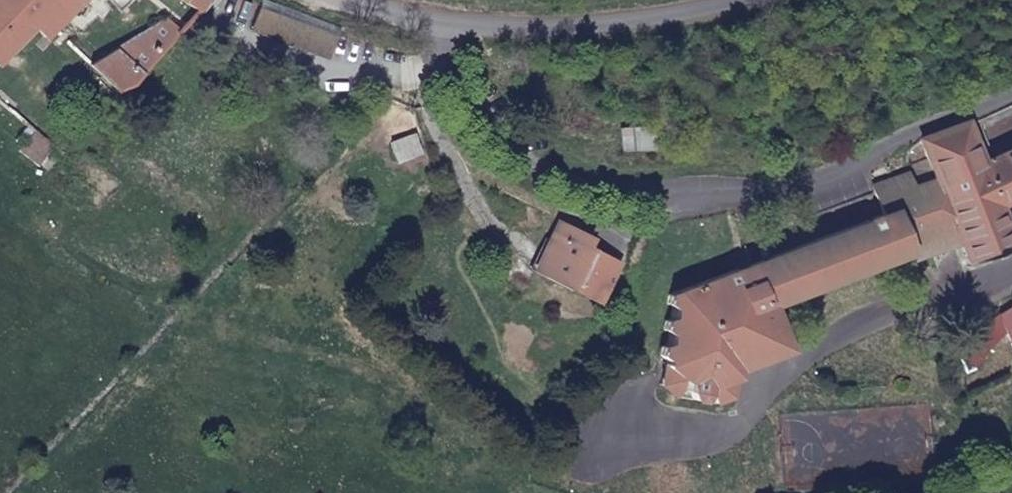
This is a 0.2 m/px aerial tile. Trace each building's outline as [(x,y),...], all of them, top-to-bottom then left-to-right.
[(38,32),(48,40),(55,33),(89,0),(0,0),(0,65),(38,32)] [(209,0),(183,0),(199,10),(209,0)] [(342,26),(280,5),(271,33),(332,54),(342,26)] [(180,32),(183,28),(163,15),(85,61),(115,89),(131,88),(164,51),(180,32)] [(749,263),(779,349),(786,346),(767,300),(909,248),(894,208),(918,200),(929,224),(924,227),(928,241),(933,250),(958,242),(967,263),(1011,246),(1011,240),(998,203),(1011,196),(1011,135),(997,141),(1000,150),(984,157),(973,132),(982,126),(1011,114),(1011,104),(985,115),(954,128),(922,139),(928,155),(909,162),(913,168),(869,184),(879,214),(749,263)] [(989,144),(982,126),(973,132),(984,157),(1000,150),(997,141),(989,144)] [(33,127),(20,143),(36,157),(50,140),(33,127)] [(894,208),(909,248),(928,241),(924,227),(929,224),(918,200),(894,208)] [(557,219),(532,259),(592,292),(610,258),(580,241),(583,234),(557,219)] [(779,349),(749,263),(673,292),(657,382),(669,396),(708,401),(724,396),(731,365),(737,366),(741,358),(752,354),(753,359),(779,349)] [(1011,303),(1002,311),(988,321),(972,336),(967,333),(957,343),(964,349),(958,356),(965,375),(981,370),(979,365),(981,360),(984,355),(989,349),(998,340),(1010,330),(1011,335),(1011,303)]
